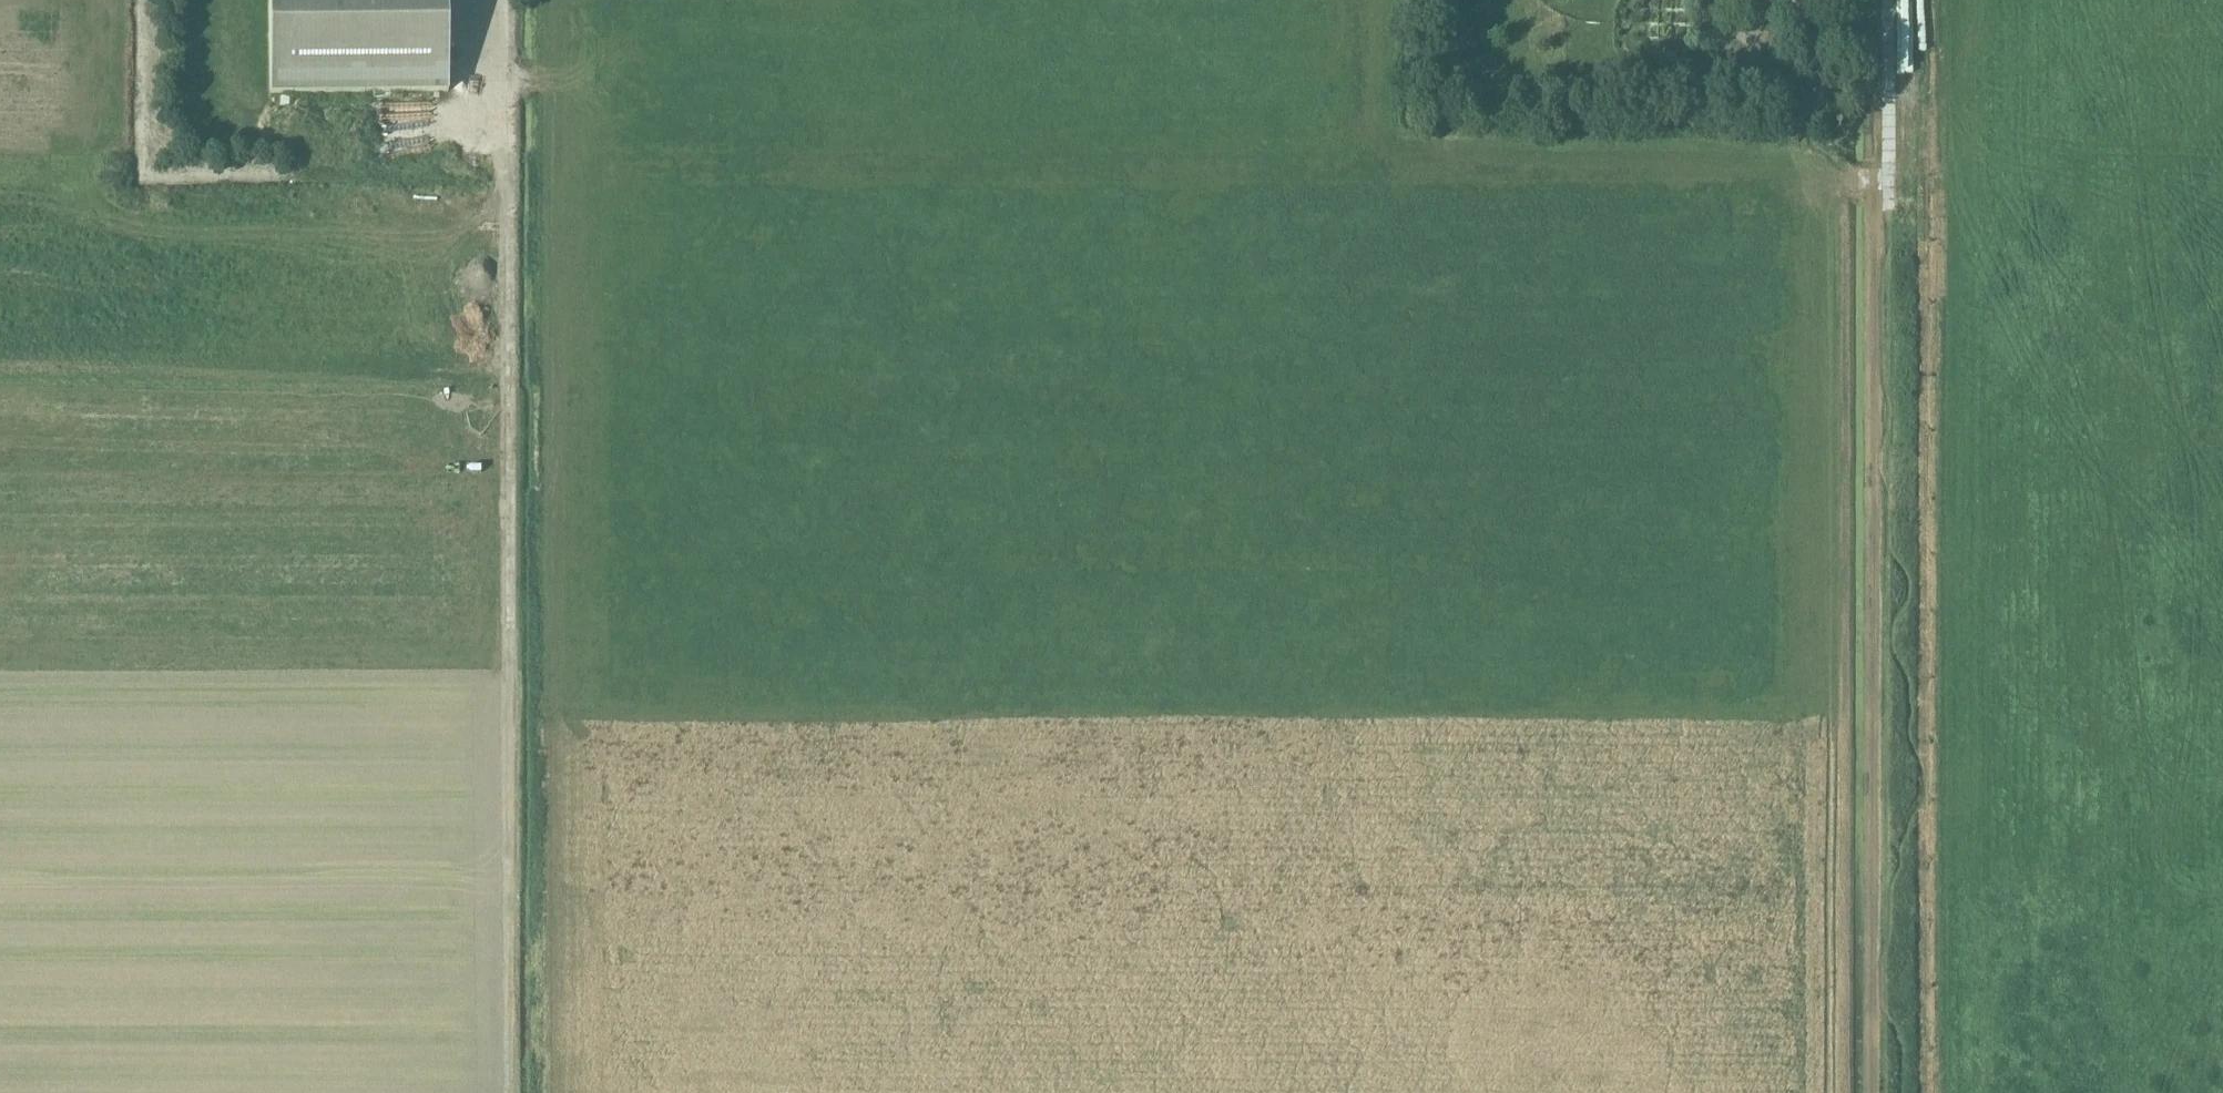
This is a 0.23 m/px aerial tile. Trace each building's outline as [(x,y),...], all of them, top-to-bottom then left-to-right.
[(269,93),(447,91),(446,0),(268,0),(269,93)] [(395,123),(427,123),(427,108),(395,109),(395,123)] [(366,156),(416,155),(416,140),(366,141),(366,156)]
